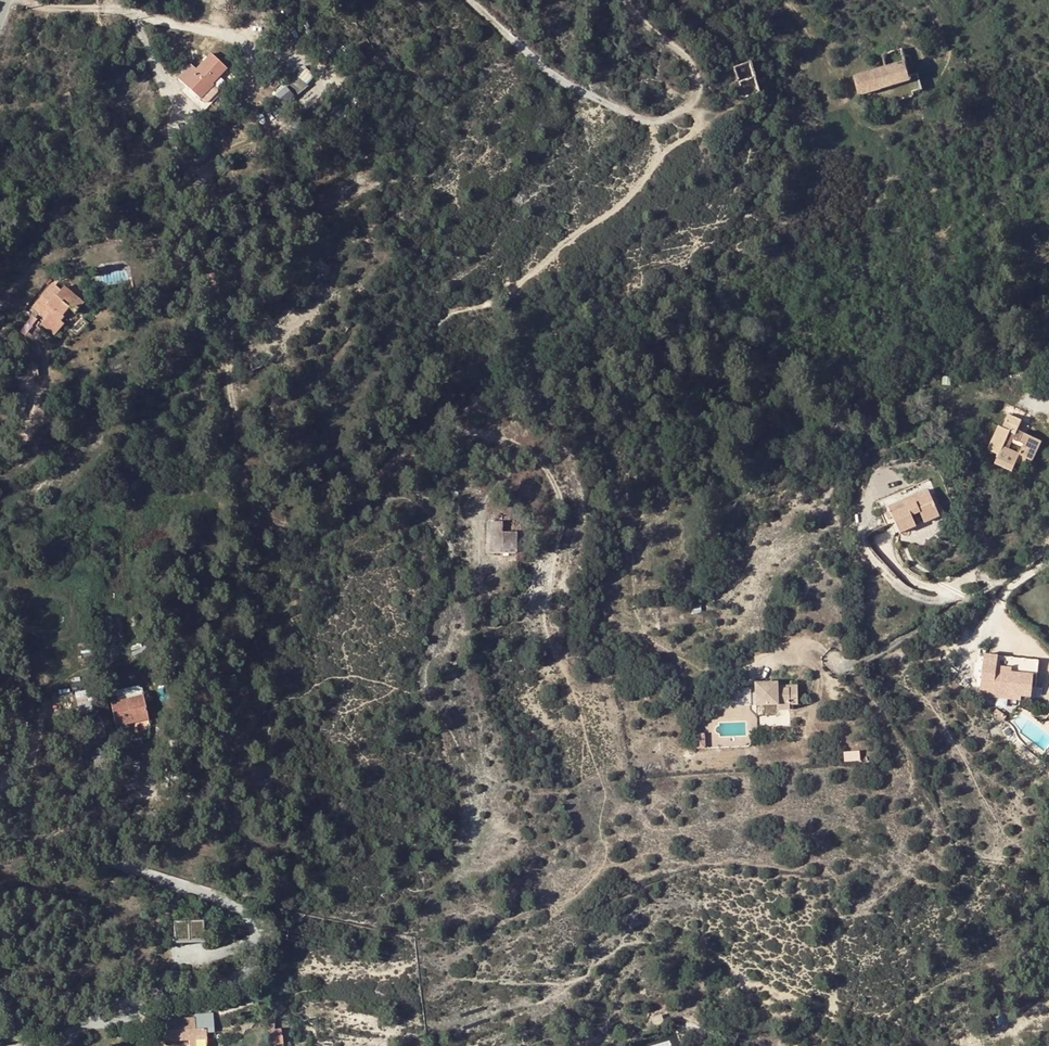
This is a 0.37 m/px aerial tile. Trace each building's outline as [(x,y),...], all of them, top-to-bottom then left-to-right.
[(854,77),(859,95),(908,82),(903,63),(905,62),(901,51),(882,56),(885,68),(854,77)] [(211,81),(214,84),(227,70),(210,55),(196,70),(190,65),(178,78),(197,97),(211,81)] [(734,69),(739,84),(755,78),(750,64),(734,69)] [(295,67),(292,86),(306,88),(309,70),(295,67)] [(211,81),(197,97),(200,100),(215,85),(214,84),(211,81)] [(55,96),(60,110),(73,104),(68,91),(55,96)] [(277,101),(281,107),(294,98),(290,92),(277,101)] [(53,294),(45,303),(52,309),(38,323),(52,334),(63,324),(59,320),(62,318),(60,316),(68,307),(73,311),(82,302),(63,286),(54,296),(53,294)] [(44,287),(36,295),(45,303),(53,294),(44,287)] [(245,367),(247,373),(261,367),(259,361),(245,367)] [(35,374),(33,363),(25,364),(26,376),(35,374)] [(1018,455),(1026,459),(1032,461),(1041,441),(1017,431),(1021,421),(1007,415),(1002,429),(997,427),(988,449),(999,455),(995,464),(1011,472),(1015,463),(1018,455)] [(451,443),(452,454),(472,453),(471,442),(451,443)] [(1018,455),(1015,463),(1023,467),(1026,459),(1018,455)] [(906,507),(891,515),(900,535),(917,528),(912,518),(920,514),(924,524),(939,517),(927,490),(903,501),(906,507)] [(490,523),(490,551),(515,552),(515,523),(490,523)] [(996,666),(997,657),(985,655),(984,665),(996,666)] [(1036,676),(1038,662),(997,657),(996,666),(995,670),(1032,675),(1036,676)] [(993,693),(1001,694),(1029,697),(1032,675),(995,670),(996,666),(984,665),(981,689),(994,691),(993,693)] [(778,691),(778,688),(777,684),(756,685),(757,708),(778,707),(778,712),(791,711),(790,706),(790,692),(778,691)] [(728,688),(730,706),(753,704),(752,686),(728,688)] [(138,687),(128,687),(130,697),(140,695),(138,687)] [(124,689),(114,691),(117,700),(126,698),(124,689)] [(994,691),(981,689),(980,694),(980,695),(993,697),(993,693),(994,691)] [(126,698),(117,700),(109,702),(116,735),(126,733),(124,725),(146,720),(140,695),(130,697),(126,698)] [(139,765),(121,763),(120,773),(126,774),(137,778),(139,765)] [(115,780),(116,784),(119,786),(126,774),(120,773),(115,780)] [(126,774),(119,786),(129,792),(136,784),(137,778),(126,774)] [(173,830),(172,843),(182,843),(182,831),(173,830)] [(11,861),(27,856),(25,845),(10,843),(11,861)] [(173,920),(174,941),(204,941),(203,920),(173,920)] [(280,1004),(268,1015),(268,1030),(274,1029),(274,1018),(284,1008),(280,1004)] [(204,1028),(194,1028),(193,1018),(162,1019),(162,1030),(170,1030),(170,1041),(187,1040),(187,1045),(205,1045),(204,1028)] [(274,1029),(268,1030),(268,1045),(282,1043),(282,1042),(280,1028),(274,1029)]
